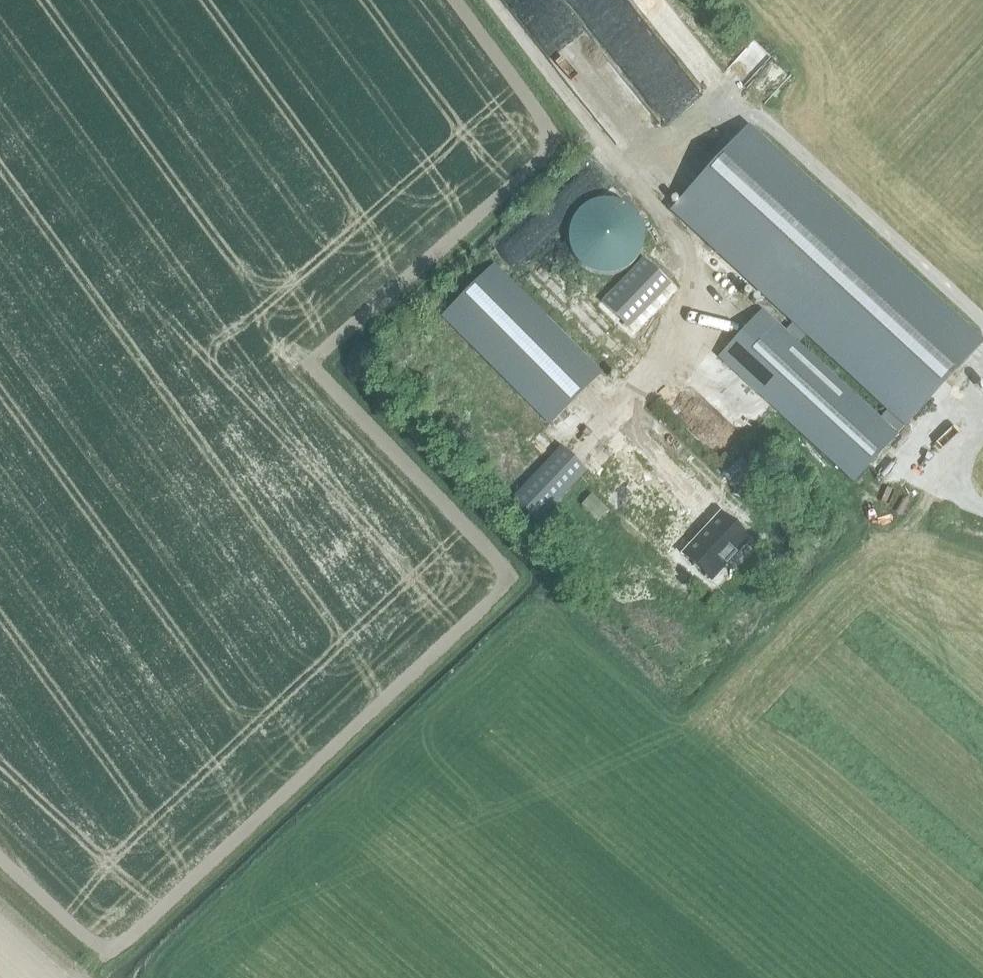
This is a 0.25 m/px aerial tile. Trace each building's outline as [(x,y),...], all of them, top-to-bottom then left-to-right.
[(747,128),(671,210),(792,322),(783,332),(760,310),(717,357),(853,482),(980,343),(747,128)] [(569,227),(568,237),(569,248),(574,258),(581,266),(590,272),(600,275),(611,275),(621,272),(630,266),(637,258),(642,249),(643,238),(642,227),(638,217),(631,209),(622,203),(611,200),(601,200),(590,203),(581,209),(574,217),(569,227)] [(601,302),(616,316),(657,275),(642,260),(601,302)] [(442,317),(549,424),(600,374),(493,266),(442,317)] [(583,316),(602,336),(615,324),(572,279),(549,301),(573,326),(583,316)] [(711,492),(644,429),(593,484),(660,547),(711,492)] [(511,500),(536,524),(586,471),(561,448),(511,500)] [(581,507),(589,515),(599,504),(591,496),(581,507)] [(748,540),(720,514),(682,554),(710,580),(748,540)]
